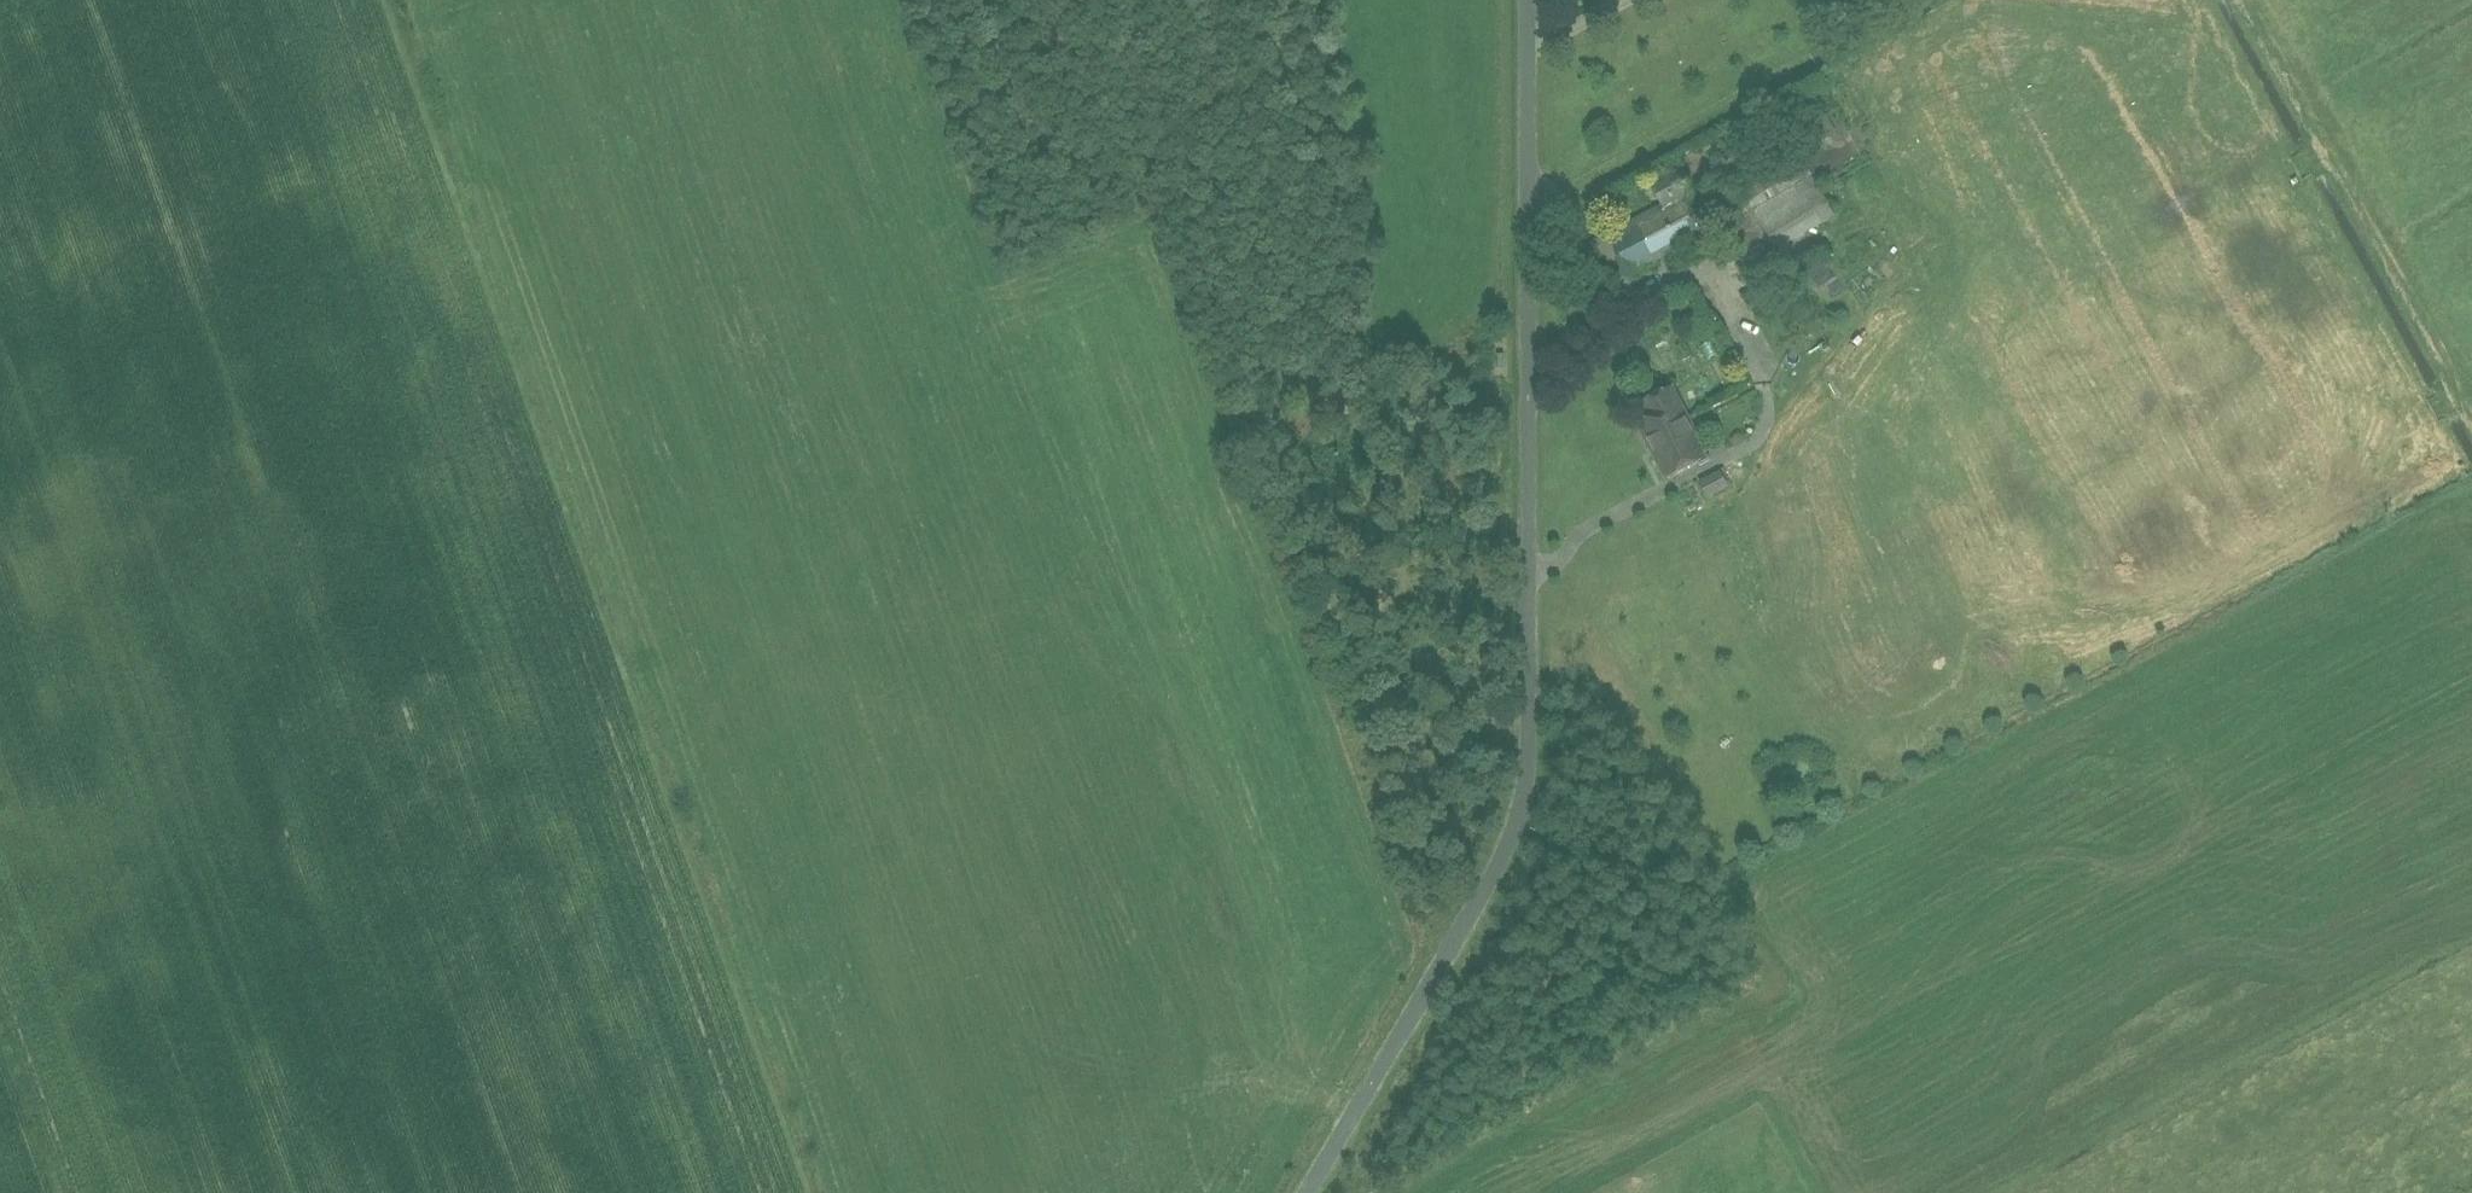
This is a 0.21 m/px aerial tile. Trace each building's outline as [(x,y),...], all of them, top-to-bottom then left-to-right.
[(1806,146),(1837,132),(1826,113),(1796,126),(1806,146)] [(1777,251),(1834,214),(1797,149),(1729,189),(1708,201),(1738,255),(1768,238),(1777,251)] [(1631,273),(1705,234),(1685,197),(1688,196),(1673,168),(1650,180),(1663,204),(1608,233),(1631,273)] [(1665,473),(1704,453),(1693,433),(1696,432),(1671,383),(1641,399),(1649,415),(1638,420),(1665,473)]
